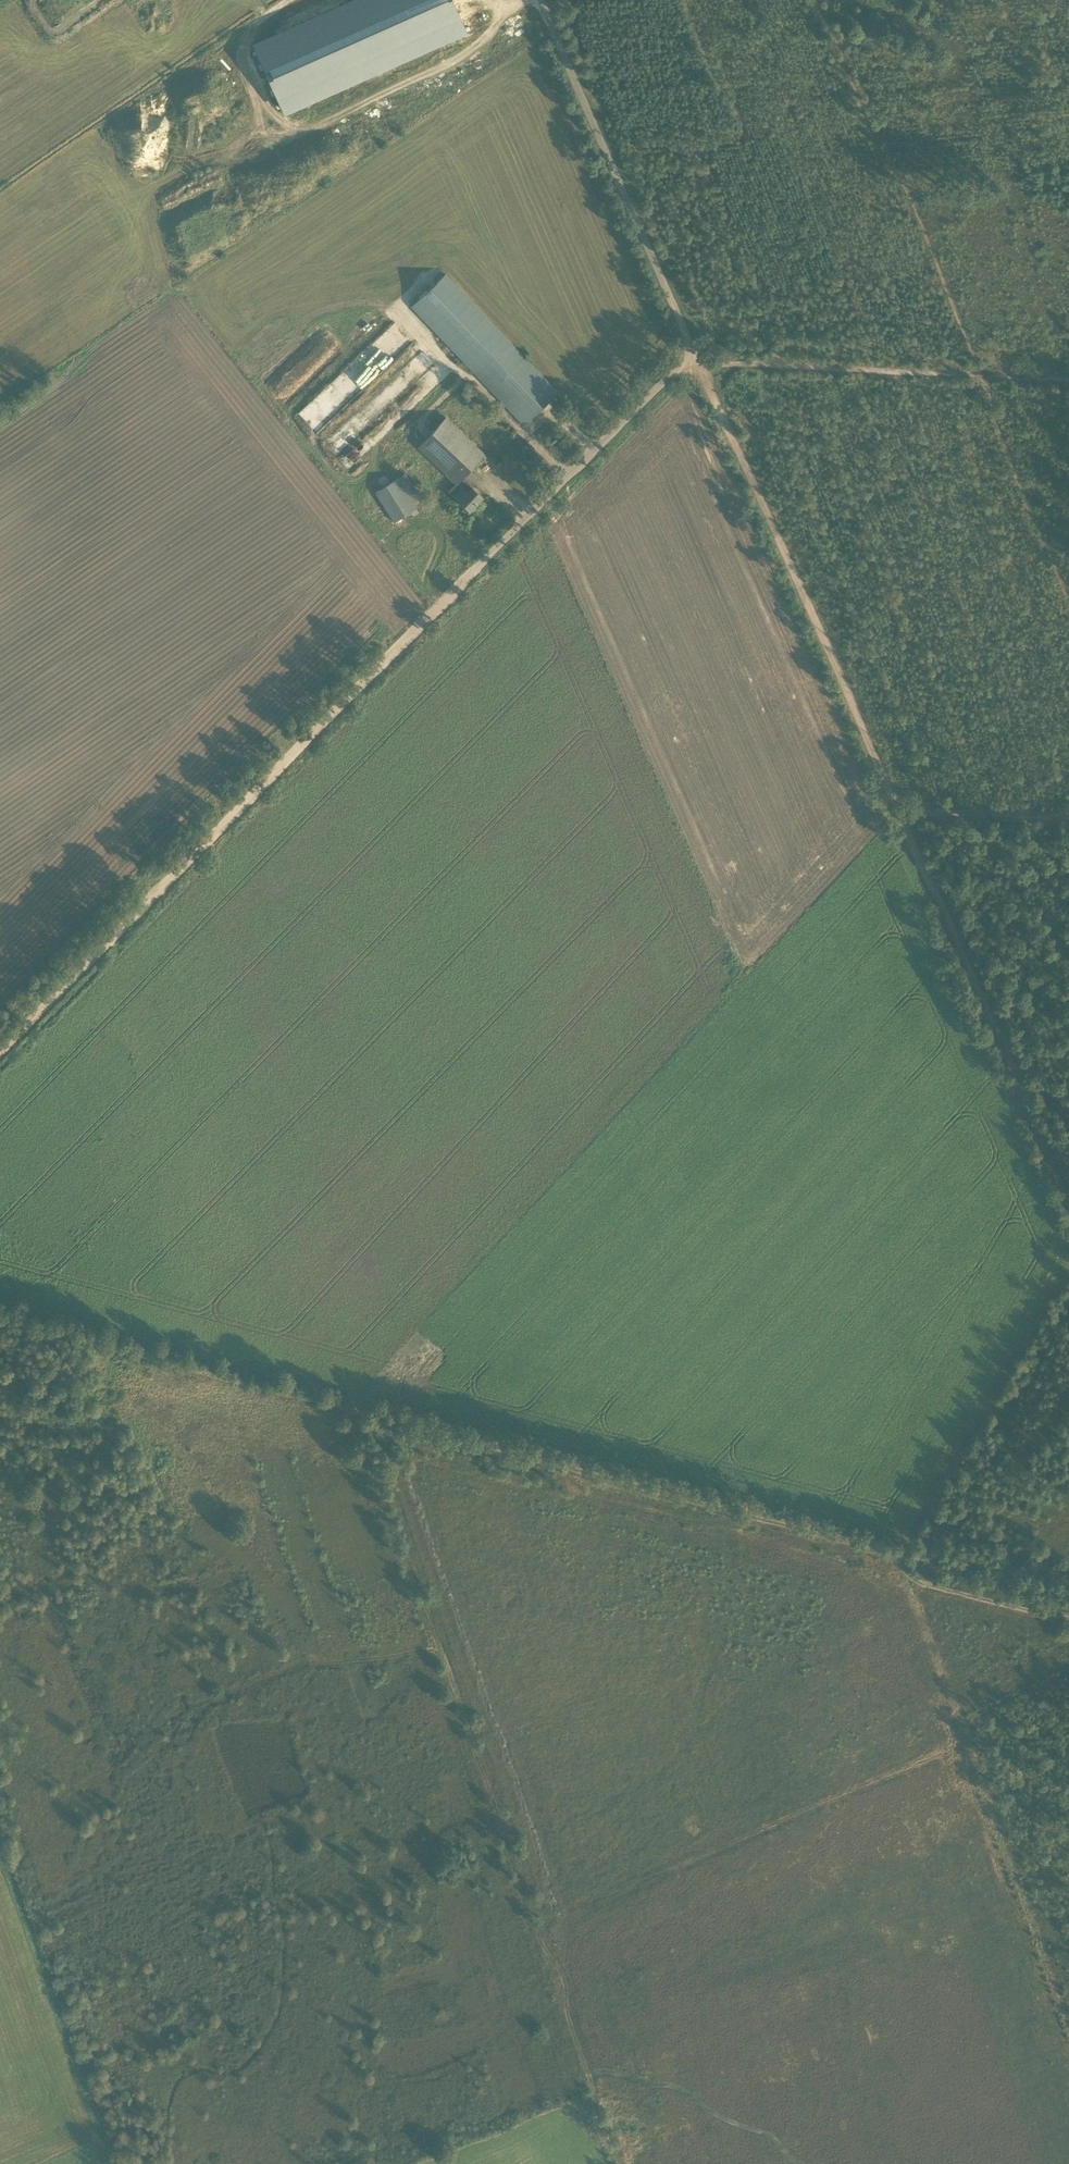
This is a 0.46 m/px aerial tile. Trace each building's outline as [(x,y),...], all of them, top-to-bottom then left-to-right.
[(411,307),(524,425),(557,393),(445,274),(411,307)] [(449,492),(462,504),(470,512),(483,497),(472,487),(471,487),(462,478),(479,461),(481,463),(486,458),(483,456),(485,454),(445,417),(418,448),(455,485),(449,492)] [(375,493),(394,522),(417,508),(412,501),(419,495),(405,473),(375,493)]
